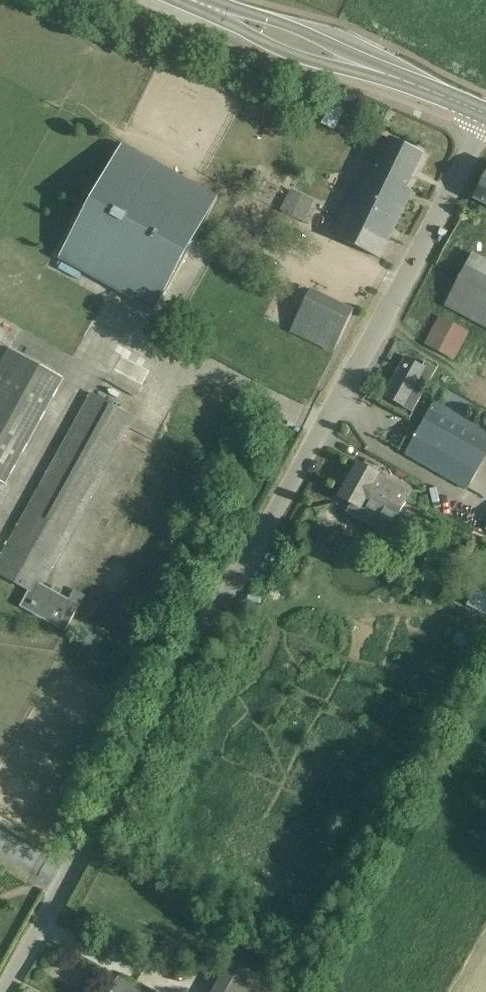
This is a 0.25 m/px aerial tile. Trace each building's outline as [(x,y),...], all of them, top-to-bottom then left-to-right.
[(408,189),(425,155),(391,139),(377,168),(369,164),(333,236),(380,259),(414,192),(408,189)] [(216,197),(120,146),(61,258),(62,259),(66,251),(159,302),(155,310),(156,311),(216,197)] [(476,200),(485,205),(485,179),(476,200)] [(282,211),(306,223),(316,202),(293,190),(282,211)] [(457,263),(474,228),(464,223),(446,258),(457,263)] [(474,252),(445,307),(485,330),(485,259),(474,252)] [(291,333),(335,354),(356,311),(312,289),(291,333)] [(442,314),(427,342),(457,359),(473,330),(442,314)] [(10,349),(0,368),(0,482),(6,485),(64,379),(10,349)] [(407,357),(385,397),(413,413),(438,369),(426,362),(424,366),(407,357)] [(66,632),(80,605),(70,600),(44,585),(136,418),(92,394),(5,552),(0,561),(0,574),(29,590),(20,607),(66,632)] [(426,419),(406,454),(468,490),(485,460),(485,427),(437,400),(426,419)] [(161,441),(70,600),(80,605),(66,632),(87,644),(97,627),(111,635),(207,467),(161,441)] [(360,463),(340,498),(393,527),(412,493),(360,463)] [(467,605),(485,615),(485,592),(476,587),(467,605)] [(175,940),(165,936),(161,947),(170,952),(175,940)] [(284,988),(231,956),(211,991),(282,991),(284,988)] [(120,976),(110,991),(148,991),(120,976)]
